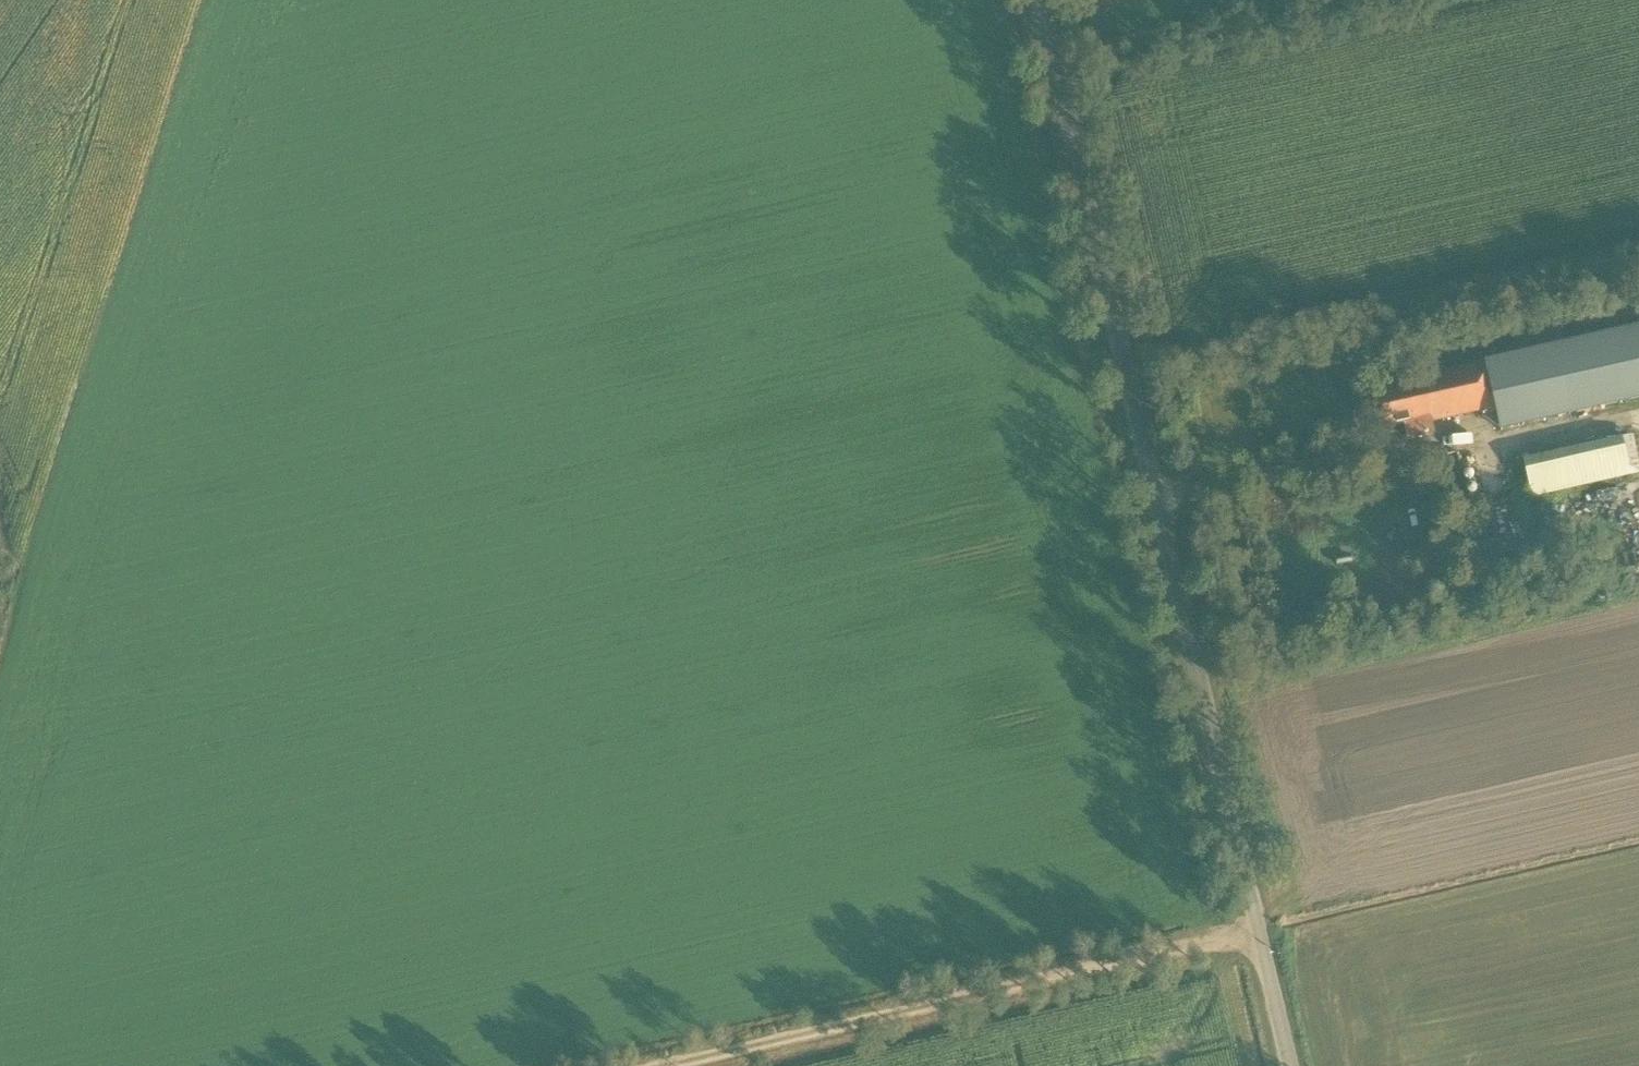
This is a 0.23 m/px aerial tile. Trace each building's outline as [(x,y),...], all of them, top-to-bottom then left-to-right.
[(1405,384),(1371,391),(1379,428),(1405,423),(1408,439),(1435,433),(1432,422),(1495,408),(1499,425),(1556,413),(1557,418),(1638,399),(1638,326),(1404,379),(1405,384)] [(1535,495),(1638,473),(1638,465),(1632,434),(1526,455),(1535,495)] [(1430,460),(1437,490),(1467,483),(1460,453),(1430,460)] [(1638,483),(1612,487),(1623,557),(1638,555),(1638,493),(1638,483)]
